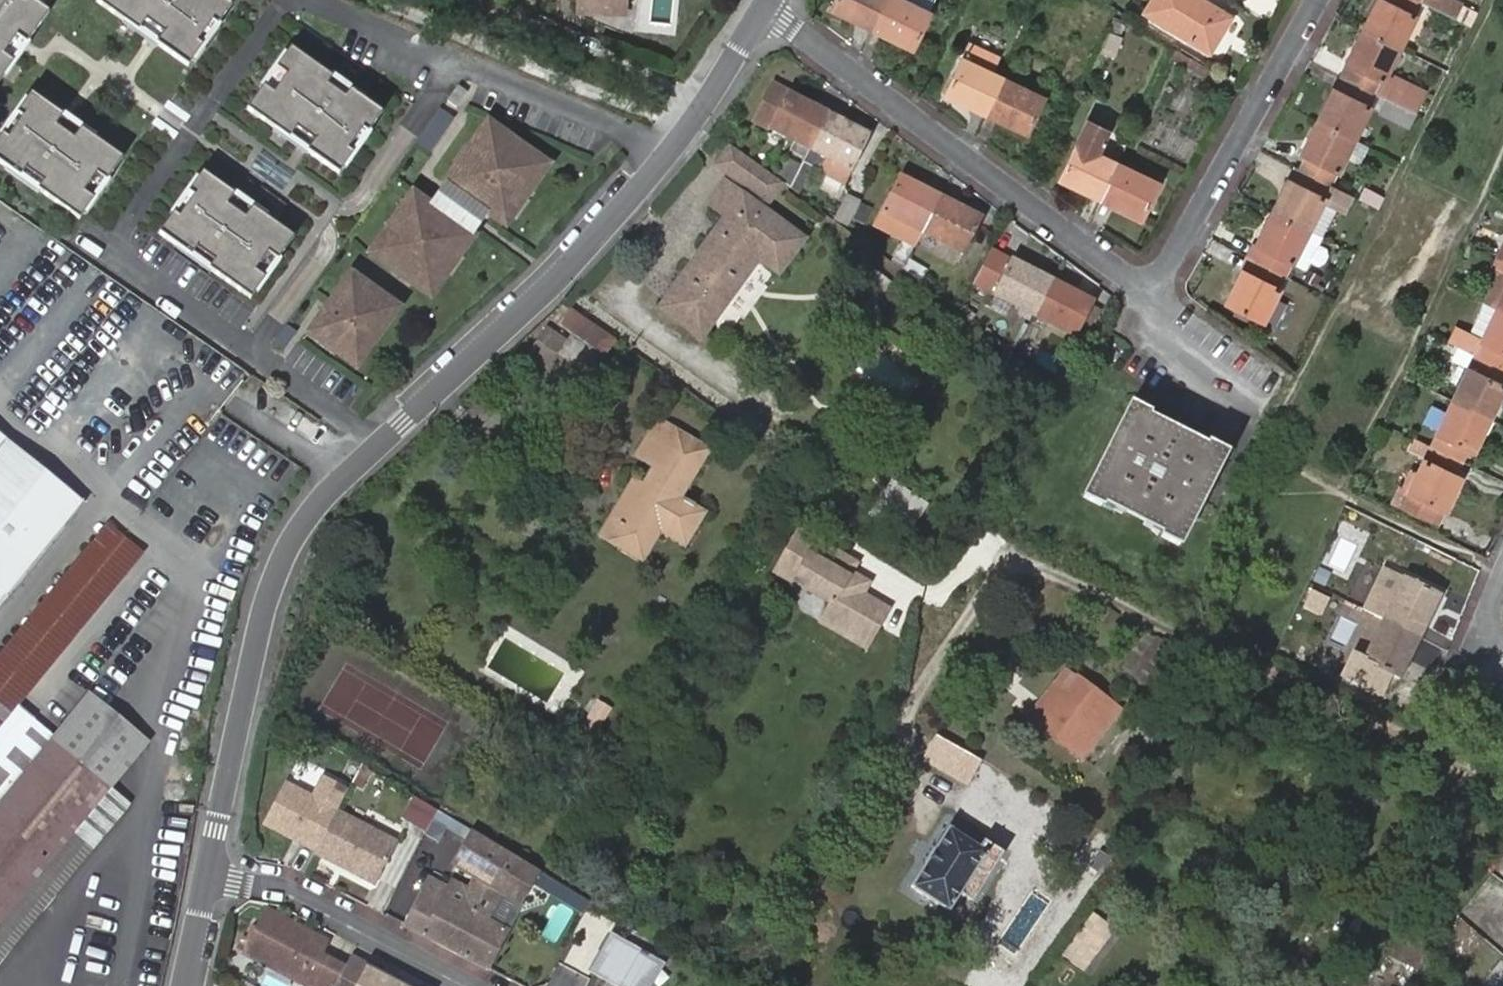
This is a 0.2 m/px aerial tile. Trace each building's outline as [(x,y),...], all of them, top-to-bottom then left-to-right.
[(37,0),(0,0),(0,82),(26,45),(51,10),(37,0)] [(230,0),(99,0),(154,39),(190,64),(233,3),(230,0)] [(578,11),(585,10),(586,0),(578,0),(578,11)] [(617,0),(586,0),(585,10),(616,11),(617,0)] [(616,11),(628,11),(628,0),(617,0),(616,11)] [(871,27),(885,0),(832,0),(829,6),(871,27)] [(871,27),(915,49),(933,12),(929,10),(934,0),(910,0),(910,1),(908,0),(885,0),(871,27)] [(1200,0),(1152,0),(1144,12),(1207,52),(1228,18),(1200,0)] [(1399,49),(1421,4),(1413,0),(1376,0),(1360,30),(1399,49)] [(1454,21),(1462,6),(1450,0),(1413,0),(1421,4),(1454,21)] [(1121,35),(1126,23),(1112,17),(1107,28),(1121,35)] [(1384,98),(1417,114),(1427,93),(1387,73),(1399,49),(1360,30),(1338,75),(1376,95),(1384,98)] [(1113,56),(1123,36),(1121,35),(1112,31),(1103,51),(1113,56)] [(986,114),(1003,76),(993,71),(1000,55),(968,40),(944,94),(986,114)] [(293,46),(250,107),(341,173),(385,112),(293,46)] [(1169,57),(1203,78),(1208,71),(1173,49),(1169,57)] [(1315,121),(1353,140),(1376,95),(1338,75),(1315,121)] [(1045,96),(1003,76),(986,114),(1028,133),(1045,96)] [(807,157),(829,113),(771,84),(753,120),(793,142),(790,147),(807,157)] [(33,91),(0,138),(0,159),(82,217),(125,155),(68,116),(33,91)] [(1409,130),(1417,114),(1384,98),(1376,113),(1409,130)] [(456,118),(443,108),(420,141),(432,151),(456,118)] [(807,157),(802,166),(792,187),(792,188),(800,191),(814,163),(821,167),(819,171),(845,184),(870,135),(829,113),(807,157)] [(1084,120),(1074,143),(1057,180),(1101,199),(1118,162),(1096,153),(1106,129),(1084,120)] [(1331,184),(1353,140),(1315,121),(1299,154),(1304,157),(1298,168),(1331,184)] [(557,168),(495,122),(450,185),(492,215),(512,229),(557,168)] [(775,176),(731,143),(716,163),(758,194),(753,201),(726,182),(710,203),(726,215),(660,307),(701,337),(760,260),(776,272),(803,237),(767,211),(786,184),(775,176)] [(775,176),(786,184),(792,188),(792,187),(802,166),(785,157),(775,176)] [(1159,180),(1118,162),(1101,199),(1143,218),(1159,180)] [(1343,207),(1350,194),(1331,184),(1298,168),(1293,178),(1288,176),(1270,210),(1309,229),(1324,198),(1343,207)] [(296,236),(205,170),(161,231),(252,296),(296,236)] [(902,239),(915,246),(918,242),(941,197),(900,176),(875,224),(902,239)] [(492,215),(450,185),(435,205),(477,236),(485,225),(492,215)] [(435,205),(415,191),(370,253),(433,298),(477,236),(435,205)] [(835,219),(849,226),(862,202),(847,194),(835,219)] [(941,197),(918,242),(936,251),(942,242),(962,253),(981,216),(941,197)] [(1309,229),(1327,238),(1343,207),(1324,198),(1309,229)] [(1251,259),(1285,276),(1309,229),(1270,210),(1253,246),(1257,248),(1251,259)] [(902,239),(894,254),(908,260),(915,246),(902,239)] [(981,270),(973,287),(1034,317),(1053,279),(992,249),(988,257),(981,270)] [(971,265),(981,270),(988,257),(978,252),(971,265)] [(1497,252),(1489,268),(1496,272),(1482,302),(1494,308),(1502,312),(1502,255),(1497,252)] [(894,254),(890,261),(903,270),(903,269),(908,260),(894,254)] [(1261,324),(1285,276),(1251,259),(1246,270),(1242,268),(1223,304),(1261,324)] [(908,260),(903,269),(923,278),(928,270),(908,260)] [(402,307),(353,271),(309,332),(358,368),(402,307)] [(1053,279),(1034,317),(1076,338),(1094,300),(1053,279)] [(1494,308),(1482,302),(1461,349),(1471,353),(1494,308)] [(1494,308),(1471,353),(1502,369),(1502,312),(1494,308)] [(629,350),(575,312),(568,323),(621,361),(629,350)] [(296,331),(288,325),(276,342),(284,348),(296,331)] [(543,325),(523,355),(544,370),(565,340),(543,325)] [(1450,398),(1491,417),(1502,392),(1502,381),(1502,380),(1502,379),(1502,369),(1471,353),(1450,398)] [(1491,417),(1450,398),(1428,444),(1462,461),(1468,450),(1473,453),(1491,417)] [(1149,413),(1130,403),(1082,497),(1101,507),(1104,500),(1162,528),(1159,535),(1180,546),(1226,451),(1207,442),(1204,447),(1146,419),(1149,413)] [(708,449),(660,420),(638,456),(655,467),(644,484),(635,479),(602,535),(643,560),(660,530),(684,544),(704,511),(680,497),(708,449)] [(1428,444),(1414,437),(1408,449),(1423,456),(1413,475),(1408,473),(1401,486),(1399,486),(1391,503),(1438,526),(1463,475),(1457,472),(1462,461),(1428,444)] [(79,505),(0,442),(0,603),(79,505)] [(924,505),(891,483),(872,512),(905,534),(924,505)] [(121,536),(107,524),(0,655),(0,685),(121,536)] [(856,563),(799,529),(785,553),(803,563),(796,573),(805,579),(810,581),(806,588),(831,603),(823,616),(867,643),(887,609),(857,591),(863,580),(850,572),(856,563)] [(121,536),(0,685),(0,731),(19,707),(143,554),(121,536)] [(796,573),(803,563),(785,553),(775,570),(792,580),(796,573)] [(1383,571),(1364,610),(1382,619),(1419,637),(1439,595),(1403,577),(1402,580),(1383,571)] [(806,588),(810,581),(805,579),(801,586),(806,588)] [(867,643),(823,616),(820,621),(865,647),(867,643)] [(1419,637),(1382,619),(1362,661),(1399,679),(1419,637)] [(1143,686),(1170,648),(1156,638),(1129,676),(1143,686)] [(1121,709),(1065,668),(1053,684),(1050,683),(1027,714),(1041,724),(1038,727),(1083,760),(1121,709)] [(151,745),(92,694),(55,737),(19,707),(0,731),(0,927),(151,745)] [(599,733),(614,709),(601,702),(586,726),(599,733)] [(264,825),(316,851),(337,811),(348,791),(323,777),(313,797),(286,783),(264,825)] [(407,802),(398,819),(421,832),(430,815),(407,802)] [(397,842),(337,811),(316,851),(315,854),(375,885),(397,842)] [(980,846),(950,827),(910,888),(948,912),(951,907),(963,914),(1003,853),(984,841),(980,846)] [(431,876),(407,924),(490,967),(508,930),(507,929),(485,917),(499,891),(520,903),(539,870),(471,829),(466,838),(452,863),(473,875),(464,893),(431,876)] [(269,911),(246,954),(268,965),(271,961),(315,984),(314,985),(335,985),(345,968),(322,956),(326,949),(314,942),(317,936),(269,911)] [(1087,912),(1060,959),(1084,973),(1112,926),(1087,912)] [(1446,981),(1483,938),(1454,913),(1445,942),(1436,973),(1446,981)] [(629,927),(621,942),(654,962),(663,947),(629,927)] [(602,951),(606,953),(596,971),(602,975),(596,985),(636,985),(661,966),(654,962),(621,942),(611,936),(602,951)] [(351,957),(345,968),(335,985),(408,985),(351,957)]
